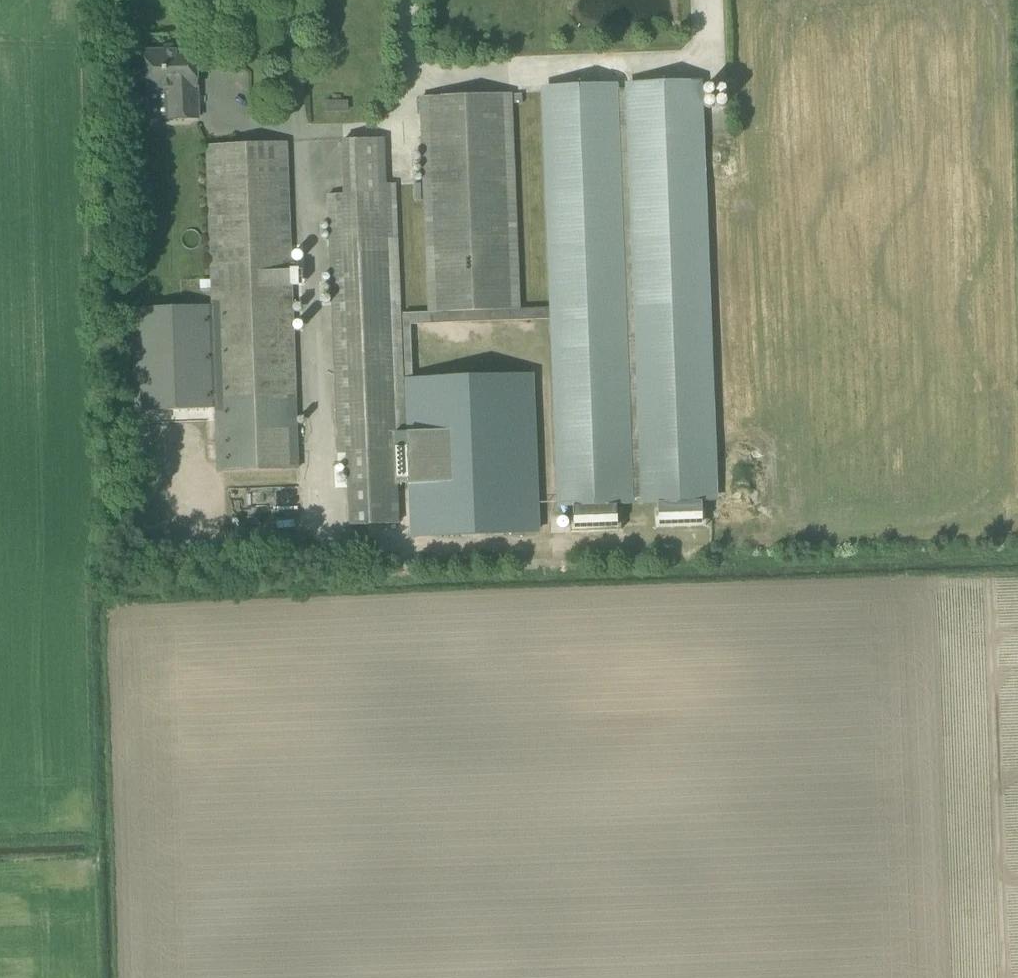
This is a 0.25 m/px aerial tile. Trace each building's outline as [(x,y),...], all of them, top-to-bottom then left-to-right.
[(146,81),(146,85),(168,84),(170,119),(198,118),(195,46),(176,47),(176,51),(145,52),(146,69),(143,70),(143,79),(146,81)] [(550,309),(518,310),(430,313),(431,324),(551,319),(557,502),(717,496),(702,87),(542,93),(550,309)] [(518,310),(510,94),(422,97),(430,313),(518,310)] [(405,384),(403,315),(397,183),(385,184),(384,138),(344,140),(346,194),(328,195),(339,454),(347,453),(350,525),(400,523),(398,475),(411,474),(412,474),(412,471),(414,470),(414,462),(414,445),(408,445),(405,384)] [(298,469),(286,142),(208,145),(213,279),(213,306),(132,308),(136,412),(217,409),(219,472),(298,469)] [(542,533),(536,380),(413,384),(405,384),(408,445),(414,445),(414,462),(414,470),(412,471),(412,474),(411,474),(414,538),(542,533)]
